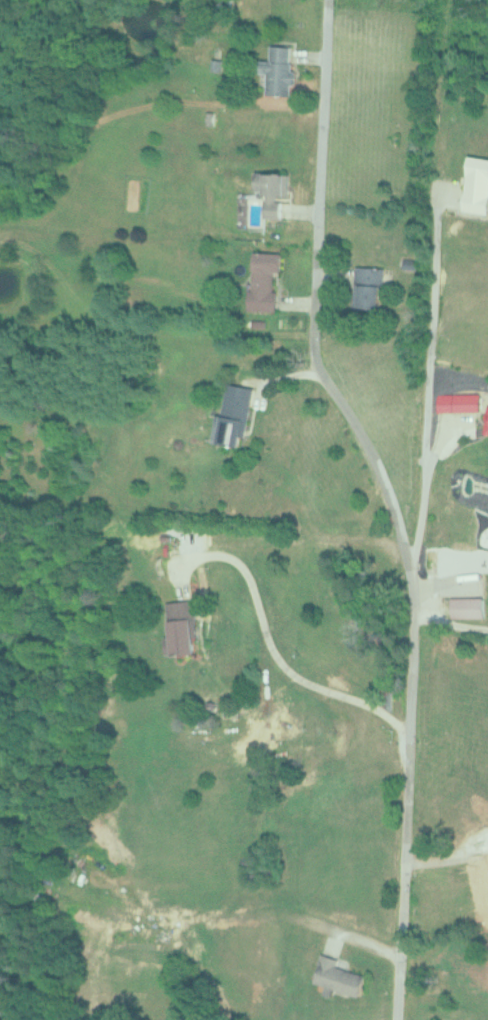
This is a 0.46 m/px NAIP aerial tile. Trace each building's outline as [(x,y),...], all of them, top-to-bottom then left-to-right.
[(293,46),(271,45),(270,62),(266,62),(264,95),(291,96),(293,46)] [(263,217),(287,218),(288,174),(255,174),(255,194),(264,194),(263,217)] [(487,213),(487,205),(487,189),(464,187),(462,210),(487,213)] [(277,311),(278,251),(251,251),(250,310),(277,311)] [(354,306),(380,306),(381,265),(355,265),(354,306)] [(213,441),(242,446),(252,386),(223,381),(213,441)] [(436,411),(478,411),(478,393),(436,393),(436,411)] [(450,617),(483,617),(484,596),(451,596),(450,617)] [(165,601),(168,654),(195,652),(192,599),(165,601)] [(335,966),(337,958),(320,953),(313,982),(326,985),(325,991),(332,993),(333,988),(359,995),(365,974),(335,966)]
